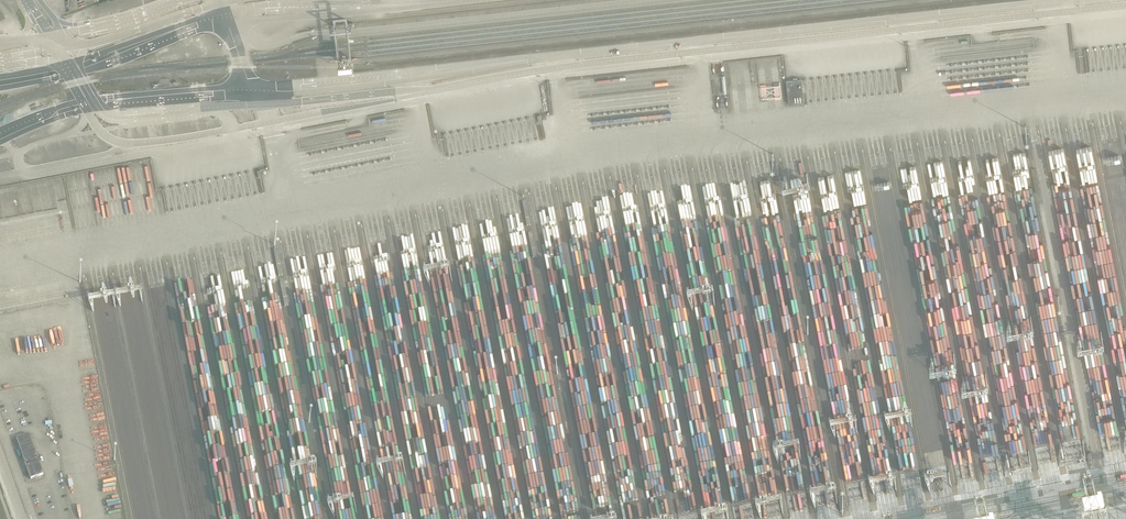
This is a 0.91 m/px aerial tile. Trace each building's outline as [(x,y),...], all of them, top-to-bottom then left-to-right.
[(789,104),(804,102),(802,79),(786,81),(789,104)] [(1029,159),(1033,158),(1029,136),(1025,137),(1029,159)] [(777,186),(781,185),(776,163),(772,164),(777,186)] [(1040,193),(1035,168),(1031,169),(1036,193),(1040,193)] [(788,220),(783,195),(779,196),(783,221),(788,220)] [(527,226),(531,225),(526,202),(522,202),(527,226)] [(537,257),(532,232),(529,233),(533,258),(537,257)] [(283,275),(277,249),(274,249),(279,276),(283,275)] [(288,306),(284,281),(280,282),(284,306),(288,306)] [(24,457),(30,478),(42,474),(38,458),(31,461),(32,464),(29,465),(28,460),(27,460),(25,456),(24,457)]
